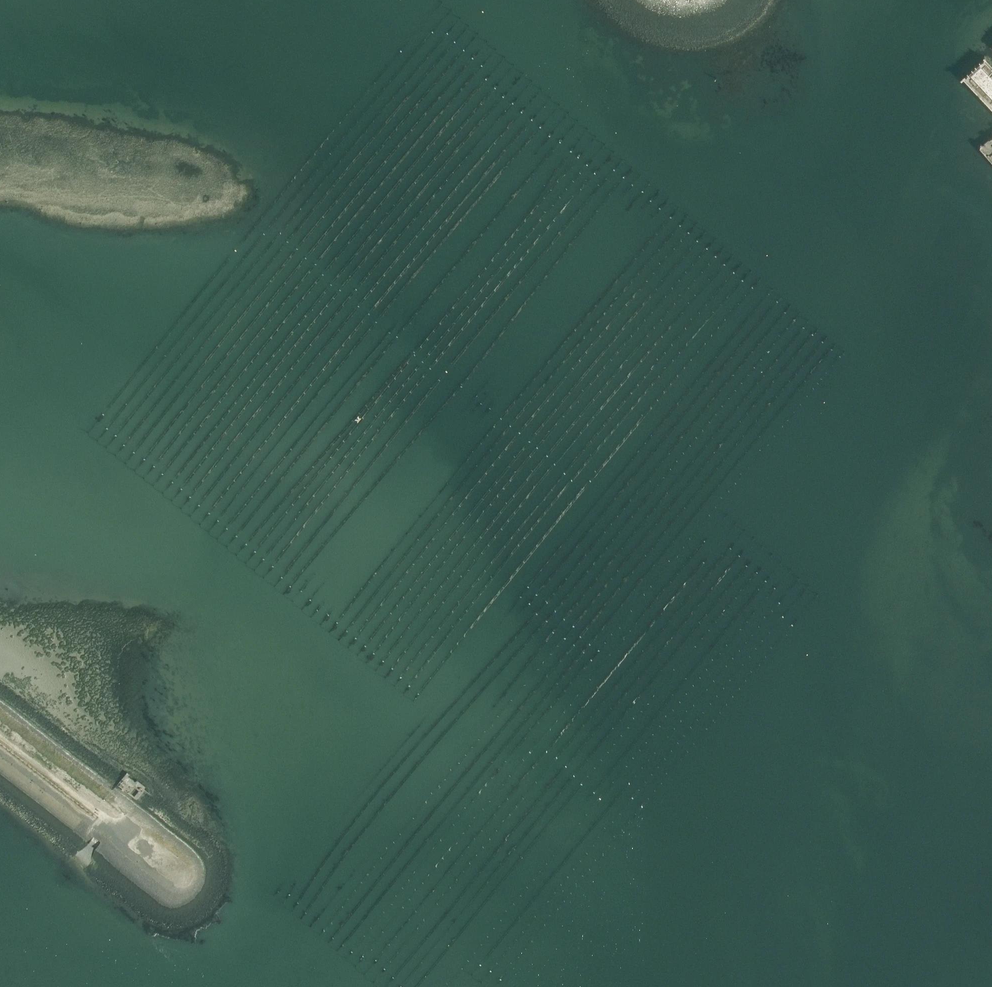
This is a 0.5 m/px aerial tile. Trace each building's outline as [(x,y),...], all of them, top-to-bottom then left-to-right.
[(985,60),(964,81),(991,110),(991,67),(985,60)]
